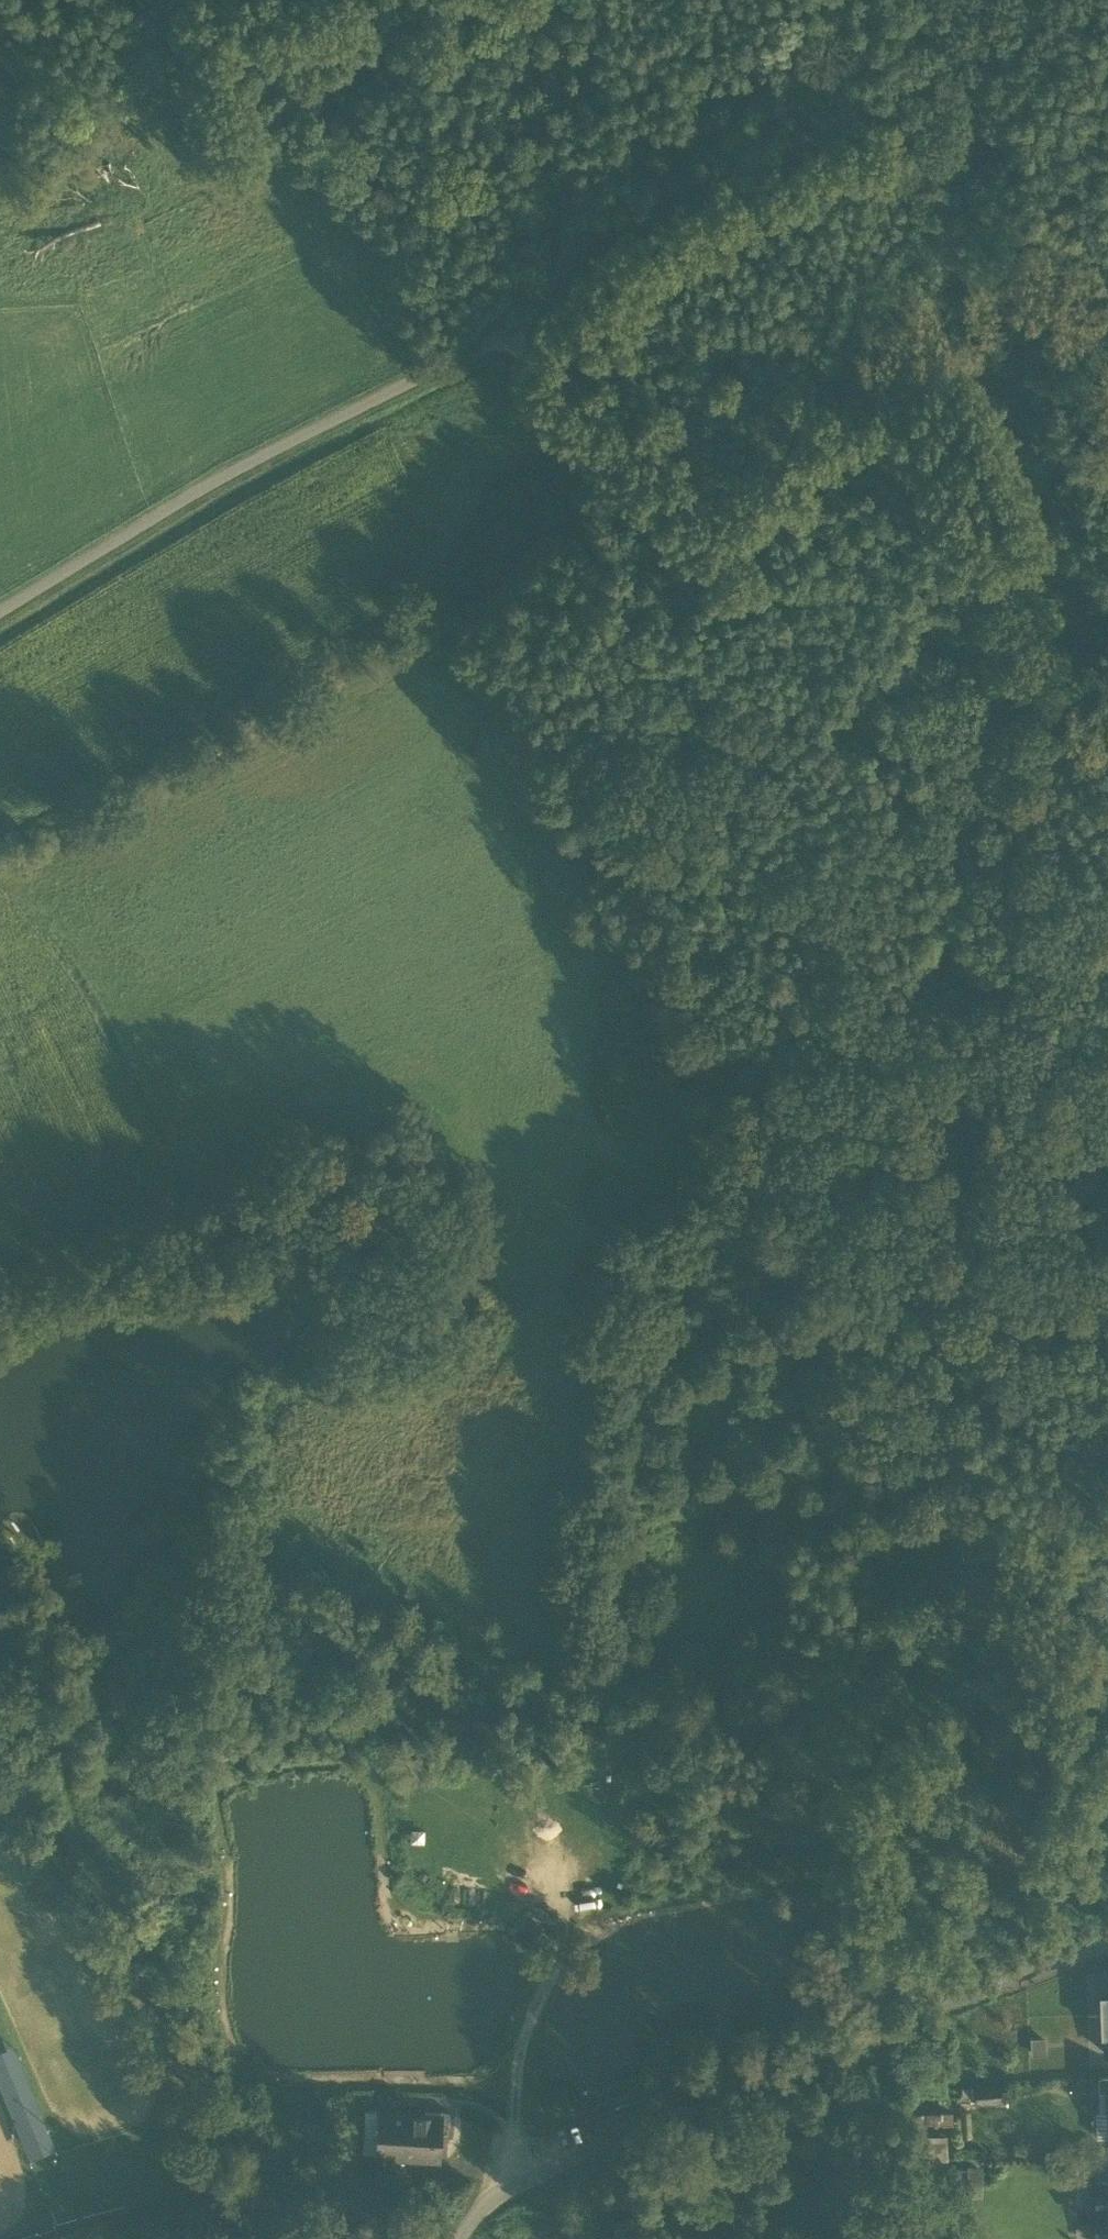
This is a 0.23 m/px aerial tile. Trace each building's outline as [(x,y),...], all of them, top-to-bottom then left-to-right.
[(1105,2033),(1105,2031),(1107,2029),(1107,1999),(1104,1995),(1104,1993),(1100,1994),(1101,2033),(1105,2033)] [(15,2045),(0,2051),(0,2087),(30,2157),(57,2146),(15,2045)] [(1107,2091),(1107,2090),(1107,2075),(1100,2076),(1100,2091),(1107,2091)] [(975,2085),(976,2102),(991,2101),(991,2095),(1000,2095),(999,2084),(975,2085)] [(1107,2138),(1107,2136),(1107,2111),(1094,2111),(1094,2138),(1107,2138)] [(440,2135),(447,2136),(448,2113),(438,2113),(438,2117),(441,2118),(440,2135)] [(410,2160),(439,2162),(440,2135),(441,2118),(438,2117),(379,2114),(366,2114),(363,2156),(377,2156),(377,2158),(410,2160)] [(376,2174),(409,2176),(410,2160),(377,2158),(376,2174)] [(1094,2179),(1094,2238),(1107,2238),(1107,2179),(1094,2179)]
